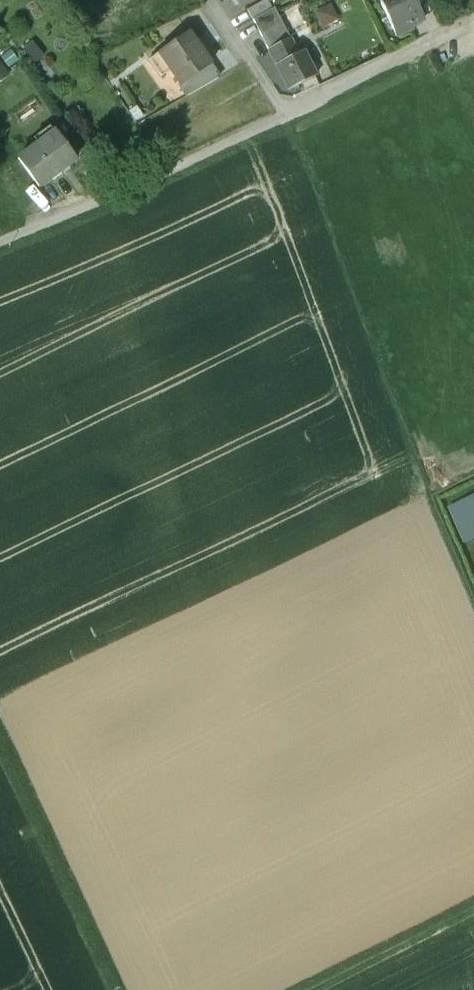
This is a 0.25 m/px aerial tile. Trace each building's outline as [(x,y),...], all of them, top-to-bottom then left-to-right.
[(271,7),(267,0),(261,0),(246,9),(252,18),(271,7)] [(397,36),(413,29),(411,26),(424,20),(415,0),(380,0),(397,36)] [(315,12),(323,27),(339,20),(332,4),(315,12)] [(268,47),(290,37),(274,8),(253,19),(268,47)] [(188,32),(149,59),(161,76),(171,69),(182,84),(210,64),(211,64),(188,32)] [(290,37),(268,47),(289,87),(316,74),(303,50),(298,52),(290,37)] [(182,84),(181,84),(188,95),(219,77),(218,75),(218,76),(210,64),(182,84)] [(55,132),(19,159),(40,187),(76,160),(55,132)] [(448,508),(464,544),(473,540),(473,496),(448,508)]
